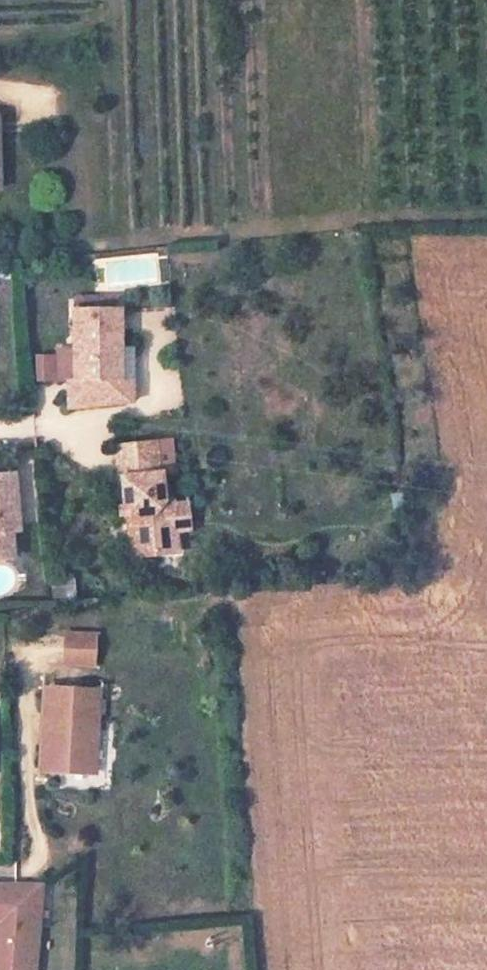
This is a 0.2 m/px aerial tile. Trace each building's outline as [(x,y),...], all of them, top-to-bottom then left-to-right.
[(157,255),(106,257),(108,287),(159,284),(157,255)] [(127,375),(120,306),(79,308),(82,355),(64,357),(67,382),(78,382),(79,406),(144,401),(141,375),(127,375)] [(181,522),(178,488),(169,489),(167,458),(126,460),(127,493),(134,494),(136,533),(144,534),(147,570),(173,568),(171,534),(181,522)] [(11,559),(9,531),(16,531),(12,475),(0,476),(0,560),(11,559)] [(73,577),(48,576),(48,597),(72,598),(73,577)] [(67,653),(66,681),(94,682),(95,655),(67,653)] [(53,732),(52,746),(47,746),(44,784),(92,787),(93,764),(96,712),(49,710),(48,732),(53,732)] [(38,910),(28,909),(30,882),(0,881),(0,969),(34,969),(38,910)] [(30,882),(28,909),(38,910),(39,882),(31,882),(30,882)]
